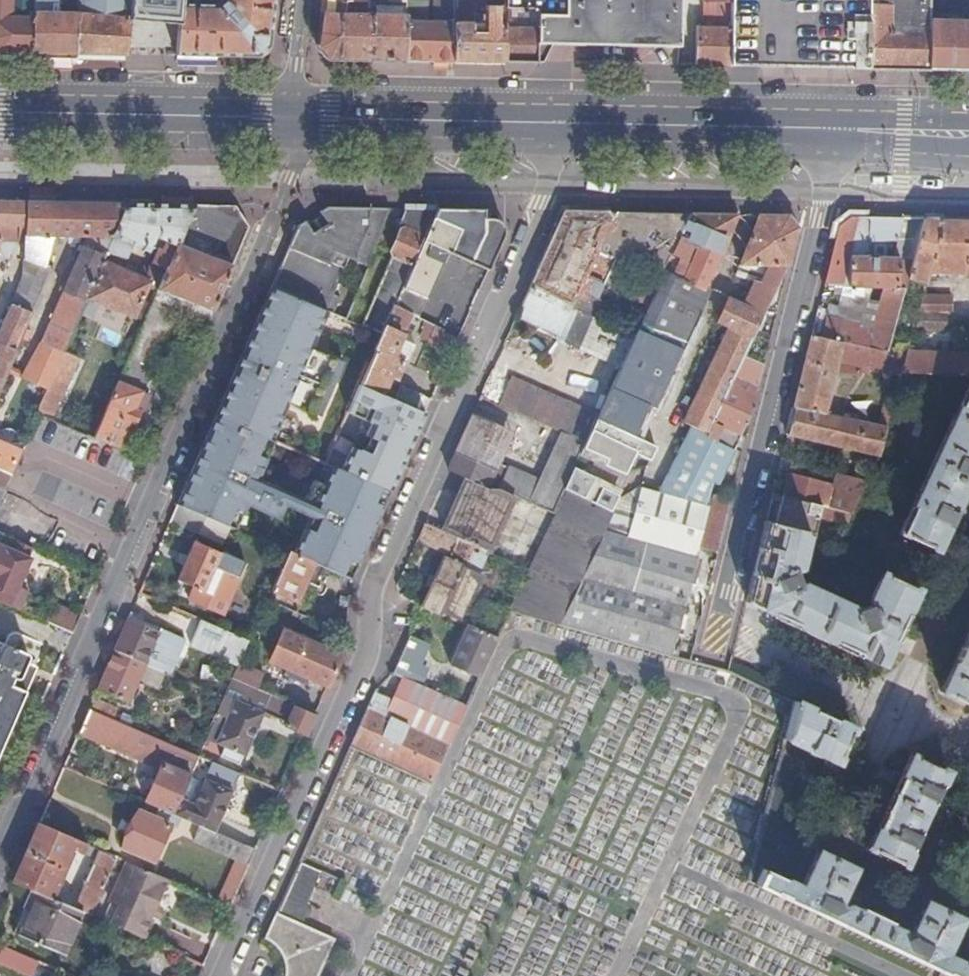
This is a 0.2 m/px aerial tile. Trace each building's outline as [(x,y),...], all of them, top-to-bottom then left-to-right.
[(38,0),(0,0),(0,55),(18,56),(33,56),(38,0)] [(82,0),(38,0),(33,56),(58,57),(77,57),(82,0)] [(127,58),(132,0),(82,0),(77,57),(106,57),(127,58)] [(127,58),(162,59),(164,37),(152,37),(153,27),(151,27),(154,0),(132,0),(127,58)] [(182,7),(178,59),(226,60),(258,61),(269,49),(274,0),(222,0),(222,3),(214,9),(182,7)] [(319,50),(327,62),(360,63),(404,63),(405,18),(360,17),(360,11),(355,11),(354,17),(345,17),(346,5),(368,5),(368,0),(324,0),(319,50)] [(429,0),(405,0),(405,5),(405,18),(404,63),(433,64),(454,64),(455,0),(434,0),(433,26),(428,26),(429,0)] [(454,64),(478,65),(504,65),(505,10),(487,9),(485,0),(455,0),(454,64)] [(565,49),(680,51),(681,0),(505,0),(505,10),(504,65),(533,66),(544,66),(553,48),(565,49)] [(871,0),(731,0),(731,7),(730,32),(730,69),(870,72),(871,0)] [(931,0),(871,0),(870,72),(930,74),(931,24),(931,0)] [(931,24),(930,74),(968,75),(968,24),(931,24)] [(712,26),(706,26),(702,26),(702,31),(696,31),(695,69),(730,69),(730,32),(711,31),(712,26)] [(8,261),(15,242),(27,242),(28,204),(10,204),(0,204),(0,261),(8,261)] [(27,242),(26,261),(46,268),(53,238),(71,238),(71,246),(80,246),(83,239),(89,239),(43,346),(64,355),(64,353),(80,316),(84,309),(107,254),(128,205),(28,204),(27,242)] [(107,254),(126,262),(133,248),(149,255),(155,240),(165,244),(160,254),(158,253),(155,258),(147,276),(162,283),(195,207),(128,205),(107,254)] [(129,359),(153,370),(179,308),(210,322),(249,229),(237,207),(195,207),(162,283),(152,306),(129,359)] [(305,223),(298,227),(271,290),(309,306),(332,315),(339,301),(333,298),(348,262),(368,270),(390,210),(327,209),(320,213),(322,218),(308,227),(305,223)] [(393,263),(366,327),(383,335),(394,309),(437,211),(405,210),(404,215),(400,227),(404,229),(401,231),(389,261),(393,263)] [(411,316),(420,320),(448,255),(489,273),(507,234),(493,212),(437,211),(394,309),(411,316)] [(517,319),(623,366),(636,337),(574,310),(580,296),(598,304),(616,263),(619,258),(639,267),(645,269),(631,301),(640,305),(654,274),(663,278),(692,217),(623,215),(564,214),(517,319)] [(656,412),(709,293),(705,291),(720,256),(722,257),(737,217),(710,217),(692,217),(663,278),(649,309),(636,337),(623,366),(599,417),(586,445),(584,450),(596,456),(594,462),(604,466),(603,467),(613,472),(625,477),(635,456),(649,463),(655,449),(642,443),(625,435),(639,405),(656,412)] [(745,357),(788,267),(789,267),(798,231),(788,218),(759,218),(741,266),(770,267),(761,285),(756,284),(755,285),(744,308),(729,302),(719,323),(730,329),(686,426),(693,429),(709,436),(713,427),(713,424),(745,357)] [(868,260),(869,220),(851,219),(839,229),(824,288),(850,289),(850,288),(851,261),(868,260)] [(909,277),(925,221),(869,220),(868,260),(851,261),(850,288),(872,288),(869,300),(882,303),(886,289),(906,290),(909,277)] [(929,275),(943,222),(925,221),(909,277),(927,281),(929,275)] [(943,222),(929,275),(968,277),(968,222),(943,222)] [(149,255),(155,258),(158,253),(160,254),(165,244),(155,240),(149,255)] [(25,260),(24,278),(26,279),(46,287),(53,271),(46,268),(26,261),(25,260)] [(105,266),(90,300),(134,318),(148,284),(105,266)] [(765,366),(789,267),(788,267),(745,357),(765,366)] [(654,274),(640,305),(649,309),(663,278),(654,274)] [(26,279),(0,341),(0,394),(46,287),(26,279)] [(903,302),(906,290),(886,289),(882,303),(901,308),(903,302)] [(953,298),(923,297),(921,306),(914,331),(946,332),(947,315),(953,315),(953,298)] [(921,306),(903,302),(901,308),(889,354),(823,341),(812,339),(787,439),(879,460),(898,393),(889,391),(878,429),(825,416),(835,374),(859,379),(861,371),(901,381),(902,377),(909,354),(914,331),(921,306)] [(827,321),(823,341),(889,354),(901,308),(882,303),(875,330),(827,321)] [(383,397),(391,377),(397,380),(404,364),(393,359),(401,341),(405,332),(411,316),(394,309),(383,335),(374,354),(367,372),(360,388),(383,397)] [(429,324),(421,341),(427,344),(426,347),(439,353),(434,364),(439,365),(433,376),(441,380),(458,342),(443,335),(445,332),(429,324)] [(401,341),(415,347),(419,338),(405,332),(401,341)] [(404,364),(408,365),(415,347),(401,341),(393,359),(404,364)] [(43,346),(28,381),(45,389),(49,390),(64,355),(43,346)] [(38,415),(54,421),(80,360),(64,353),(64,355),(49,390),(38,415)] [(909,354),(902,377),(968,379),(968,356),(909,354)] [(735,450),(753,413),(760,397),(757,396),(765,366),(745,357),(713,424),(713,427),(709,436),(735,450)] [(94,440),(125,453),(149,397),(143,394),(153,370),(129,359),(97,434),(94,440)] [(433,376),(430,383),(438,387),(441,380),(433,376)] [(28,381),(23,379),(8,415),(30,425),(45,389),(28,381)] [(599,417),(511,379),(498,408),(562,435),(586,445),(599,417)] [(401,387),(394,402),(421,414),(425,416),(432,401),(401,387)] [(902,537),(936,552),(948,527),(951,528),(956,516),(954,514),(968,483),(968,393),(902,537)] [(172,407),(175,401),(166,398),(164,403),(172,407)] [(642,443),(656,412),(639,405),(625,435),(642,443)] [(565,492),(584,450),(586,445),(562,435),(540,483),(499,467),(506,449),(503,447),(508,434),(473,417),(448,473),(466,481),(465,482),(488,493),(497,491),(513,497),(555,515),(565,492)] [(659,539),(709,436),(693,429),(678,461),(663,495),(642,490),(620,501),(614,514),(608,526),(659,539)] [(91,431),(88,437),(94,440),(97,434),(91,431)] [(718,555),(732,499),(709,494),(712,484),(719,486),(735,450),(709,436),(659,539),(700,550),(718,555)] [(13,475),(22,452),(0,443),(0,469),(13,475)] [(13,475),(0,469),(0,506),(13,475)] [(858,504),(865,490),(852,486),(839,483),(837,490),(827,489),(828,485),(789,476),(783,499),(838,513),(852,517),(858,504)] [(868,484),(840,477),(839,483),(852,486),(865,490),(868,484)] [(484,553),(488,555),(513,497),(497,491),(488,493),(465,482),(443,534),(473,548),(484,553)] [(562,627),(608,526),(614,514),(565,492),(555,515),(528,572),(510,612),(562,627)] [(819,521),(846,528),(852,517),(838,513),(783,499),(777,528),(811,536),(815,536),(819,521)] [(170,523),(199,535),(206,519),(177,507),(170,523)] [(810,540),(811,536),(777,528),(766,525),(747,604),(826,641),(882,667),(924,578),(897,565),(890,579),(882,575),(868,604),(870,607),(854,613),(852,609),(802,588),(799,589),(793,573),(799,571),(807,539),(810,540)] [(425,609),(462,625),(482,579),(463,570),(468,558),(473,548),(443,534),(425,526),(419,540),(453,555),(450,562),(445,561),(425,609)] [(700,550),(659,539),(608,526),(562,627),(611,641),(672,658),(685,614),(703,618),(707,602),(689,598),(700,560),(697,560),(700,550)] [(21,613),(29,594),(20,590),(32,561),(28,559),(33,549),(17,543),(13,553),(0,547),(0,604),(21,613)] [(194,543),(177,582),(200,592),(194,605),(223,618),(246,565),(194,543)] [(473,548),(468,558),(480,563),(484,553),(473,548)] [(272,593),(297,604),(314,566),(288,555),(272,593)] [(54,606),(46,624),(73,636),(81,617),(54,606)] [(186,641),(160,630),(157,635),(128,622),(114,652),(165,675),(170,677),(186,641)] [(201,622),(191,646),(239,668),(248,645),(249,643),(201,622)] [(451,668),(479,680),(498,640),(491,638),(469,628),(451,668)] [(270,664),(300,678),(298,683),(310,689),(313,683),(328,691),(343,659),(284,632),(270,664)] [(968,707),(968,636),(964,646),(962,648),(956,661),(956,663),(942,694),(968,707)] [(260,641),(252,638),(249,643),(248,645),(256,649),(260,641)] [(400,662),(420,670),(430,647),(410,639),(400,662)] [(33,680),(24,676),(30,662),(30,660),(30,659),(29,657),(11,649),(7,649),(4,651),(0,660),(0,755),(33,680)] [(97,691),(128,704),(138,683),(158,691),(165,675),(114,652),(97,691)] [(406,681),(413,684),(420,670),(400,662),(393,675),(406,681)] [(432,786),(468,708),(466,707),(431,692),(425,689),(413,684),(406,681),(395,706),(374,697),(352,750),(432,786)] [(224,701),(206,742),(225,750),(220,759),(239,767),(244,757),(246,758),(264,717),(283,725),(291,707),(287,706),(233,682),(224,701)] [(427,684),(425,689),(431,692),(434,687),(427,684)] [(378,690),(376,695),(383,698),(385,693),(378,690)] [(322,705),(293,692),(287,706),(291,707),(295,709),(316,718),(322,705)] [(114,721),(118,711),(93,700),(89,710),(114,721)] [(964,965),(960,965),(944,957),(964,911),(930,895),(911,938),(905,941),(903,940),(902,935),(889,929),(891,924),(860,910),(857,914),(847,909),(841,911),(839,910),(837,905),(857,861),(823,845),(802,891),(786,884),(782,881),(764,873),(761,868),(766,846),(771,847),(794,755),(792,755),(796,746),(810,752),(809,755),(821,761),(822,758),(837,765),(853,731),(795,705),(750,885),(943,975),(945,975),(968,975),(968,968),(964,965)] [(295,709),(286,729),(307,738),(316,718),(295,709)] [(89,710),(82,727),(117,743),(125,726),(114,721),(89,710)] [(125,726),(117,743),(164,763),(172,747),(125,726)] [(191,778),(199,759),(172,747),(164,763),(163,766),(191,778)] [(912,759),(869,850),(904,867),(920,833),(918,832),(922,823),(926,825),(929,824),(931,818),(930,816),(926,814),(930,805),(932,806),(947,774),(912,759)] [(211,764),(202,786),(190,781),(174,817),(200,828),(215,834),(239,776),(211,764)] [(191,778),(163,766),(146,805),(161,811),(174,817),(190,781),(191,778)] [(161,811),(146,805),(142,814),(139,813),(122,850),(155,864),(171,827),(156,821),(161,811)] [(40,826),(15,883),(33,891),(49,898),(70,851),(82,856),(83,855),(92,859),(93,857),(97,858),(75,910),(83,913),(93,917),(117,860),(40,826)] [(215,834),(200,828),(193,844),(238,864),(220,906),(230,910),(256,852),(215,834)] [(169,883),(129,865),(111,905),(120,909),(113,926),(118,929),(123,931),(144,940),(153,918),(157,909),(169,883)] [(264,944),(266,945),(267,943),(270,944),(275,948),(280,954),(283,957),(284,960),(286,965),(288,970),(288,973),(288,975),(291,975),(296,965),(320,975),(334,944),(300,928),(307,911),(305,910),(320,876),(299,867),(291,886),(277,916),(275,916),(262,943),(264,944)] [(49,898),(33,891),(25,909),(30,911),(20,937),(64,956),(83,913),(75,910),(71,908),(64,905),(49,898)] [(66,900),(64,905),(71,908),(73,903),(66,900)] [(153,918),(159,921),(163,911),(157,909),(153,918)] [(37,962),(0,946),(0,965),(26,975),(31,975),(37,962)] [(320,975),(296,965),(291,975),(319,975),(320,975)]
